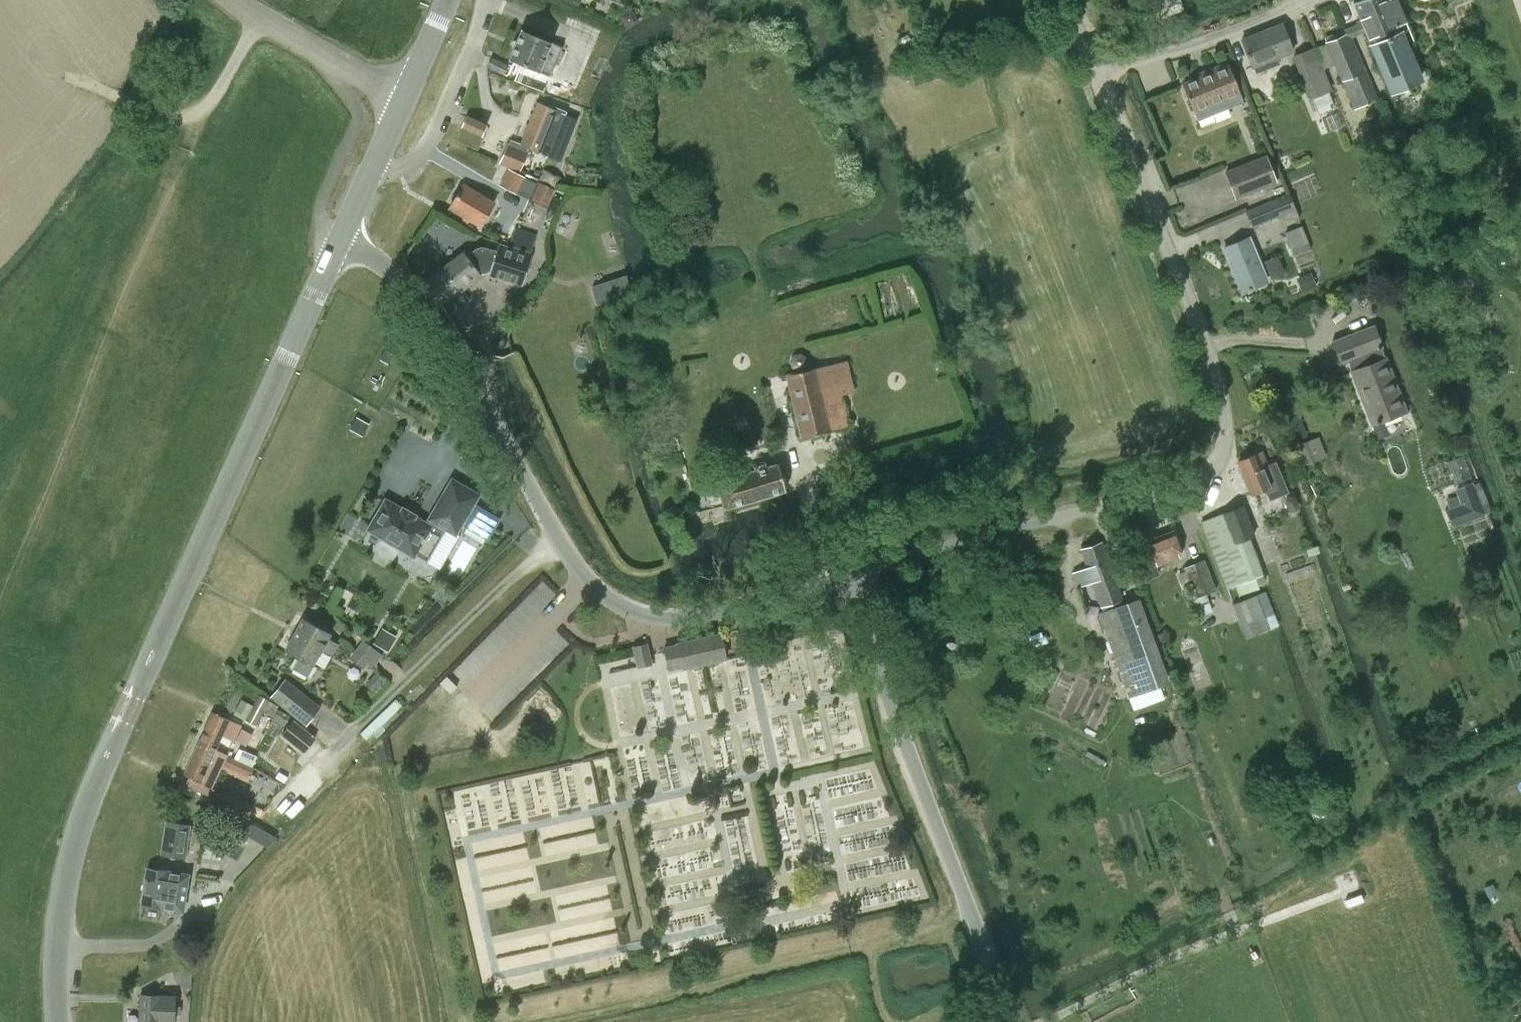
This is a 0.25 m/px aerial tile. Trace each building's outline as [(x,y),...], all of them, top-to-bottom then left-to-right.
[(1421,79),(1386,0),(1361,0),(1353,3),(1392,92),(1421,79)] [(1253,67),(1254,67),(1256,73),(1280,63),(1277,58),(1293,51),(1282,23),(1242,39),(1253,67)] [(550,76),(562,46),(522,30),(510,60),(550,76)] [(1350,33),(1326,43),(1354,109),(1378,98),(1350,33)] [(1311,97),(1331,90),(1315,49),(1295,56),(1311,97)] [(503,74),(508,65),(493,58),(488,66),(503,74)] [(1242,101),(1239,93),(1240,93),(1228,62),(1210,69),(1211,72),(1183,84),(1194,112),(1196,119),(1214,112),(1242,101)] [(538,103),(521,145),(549,155),(565,114),(538,103)] [(461,127),(481,135),(486,124),(466,116),(461,127)] [(521,170),(529,153),(508,145),(502,162),(521,170)] [(1253,168),(1251,162),(1226,172),(1236,197),(1275,182),(1267,162),(1253,168)] [(520,187),(525,178),(508,169),(500,184),(517,193),(520,188),(520,187)] [(544,170),(539,181),(554,188),(559,177),(544,170)] [(520,187),(520,188),(533,194),(533,193),(538,183),(525,178),(520,187)] [(538,182),(538,183),(533,193),(533,194),(530,199),(545,206),(546,206),(554,189),(538,182)] [(481,226),(495,203),(464,184),(450,208),(481,226)] [(1283,218),(1299,219),(1289,194),(1246,212),(1252,227),(1282,214),(1283,218)] [(1310,249),(1301,226),(1284,232),(1292,255),(1310,249)] [(1242,290),(1266,280),(1249,238),(1225,248),(1242,290)] [(464,255),(424,285),(438,304),(441,302),(460,288),(462,290),(480,276),(479,274),(490,271),(490,274),(523,285),(532,256),(529,255),(508,248),(498,245),(497,251),(485,247),(484,247),(483,247),(481,247),(479,248),(478,248),(477,248),(476,249),(475,250),(466,257),(464,255)] [(1295,276),(1301,291),(1316,285),(1310,271),(1295,276)] [(625,276),(589,287),(595,306),(631,295),(625,276)] [(1372,424),(1406,411),(1373,326),(1334,341),(1342,362),(1350,359),(1355,371),(1352,372),(1372,424)] [(796,368),(798,369),(800,369),(803,368),(804,367),(806,365),(806,363),(806,360),(805,358),(804,356),(803,355),(800,354),(798,354),(797,355),(795,356),(793,357),(792,360),(792,361),(792,363),(792,364),(793,365),(794,367),(796,368)] [(833,366),(817,370),(816,368),(787,375),(803,436),(832,429),(821,388),(837,384),(833,366)] [(1325,457),(1317,437),(1297,445),(1304,465),(1325,457)] [(1270,499),(1288,492),(1276,463),(1268,466),(1263,452),(1239,462),(1253,494),(1266,489),(1270,499)] [(724,507),(785,490),(780,465),(719,483),(724,507)] [(385,497),(368,526),(383,535),(377,544),(395,555),(400,546),(416,555),(427,561),(445,530),(456,536),(458,534),(463,525),(467,527),(486,538),(488,540),(500,519),(475,504),(481,494),(451,477),(426,520),(430,522),(429,523),(385,497)] [(1461,504),(1446,509),(1452,527),(1453,527),(1484,516),(1472,483),(1455,489),(1461,504)] [(1292,512),(1296,510),(1298,505),(1296,498),(1291,495),(1287,497),(1284,501),(1288,510),(1292,512)] [(1228,587),(1263,573),(1249,538),(1255,536),(1242,506),(1202,523),(1228,587)] [(1147,547),(1131,553),(1142,580),(1158,574),(1155,565),(1182,554),(1172,531),(1157,537),(1153,536),(1148,538),(1146,541),(1144,542),(1147,547)] [(1101,607),(1122,600),(1101,543),(1081,550),(1088,568),(1072,573),(1077,587),(1093,582),(1101,607)] [(1476,555),(1474,556),(1478,568),(1479,568),(1490,564),(1491,564),(1486,551),(1484,552),(1476,555)] [(1198,597),(1215,590),(1204,560),(1186,568),(1198,597)] [(1247,637),(1268,628),(1255,596),(1234,604),(1247,637)] [(1127,604),(1099,614),(1129,697),(1133,709),(1163,699),(1159,686),(1157,687),(1127,604)] [(286,650),(300,657),(294,668),(308,676),(322,650),(332,655),(338,644),(328,639),(331,635),(302,619),(286,650)] [(378,646),(388,651),(396,636),(386,631),(378,646)] [(684,668),(724,659),(719,634),(678,643),(678,645),(664,648),(669,669),(683,666),(684,668)] [(1514,634),(1511,635),(1510,639),(1511,642),(1514,643),(1518,642),(1519,639),(1517,635),(1514,634)] [(363,640),(357,648),(367,655),(362,661),(371,668),(382,655),(363,640)] [(638,666),(651,663),(649,651),(647,645),(634,648),(638,666)] [(447,675),(441,681),(451,691),(457,686),(447,675)] [(307,724),(320,708),(286,680),(273,696),(307,724)] [(271,716),(278,706),(259,695),(254,706),(246,719),(256,725),(264,711),(271,716)] [(246,720),(246,719),(254,706),(241,699),(233,713),(246,720)] [(278,709),(272,719),(284,726),(290,716),(278,709)] [(213,712),(199,742),(216,749),(222,735),(234,741),(241,725),(213,712)] [(304,751),(315,737),(293,720),(282,734),(304,751)] [(228,755),(216,749),(199,742),(185,773),(189,775),(185,786),(208,796),(211,787),(212,787),(213,785),(221,770),(228,755)] [(238,748),(234,757),(253,766),(257,756),(243,749),(242,750),(238,748)] [(228,755),(221,770),(248,782),(254,767),(253,766),(234,757),(228,755)] [(217,790),(212,801),(248,817),(253,806),(217,790)] [(245,819),(240,829),(259,840),(264,830),(245,819)] [(190,825),(166,821),(161,855),(185,858),(190,825)] [(182,913),(187,875),(148,869),(142,907),(182,913)] [(140,1021),(174,1021),(175,995),(141,994),(140,1021)]
